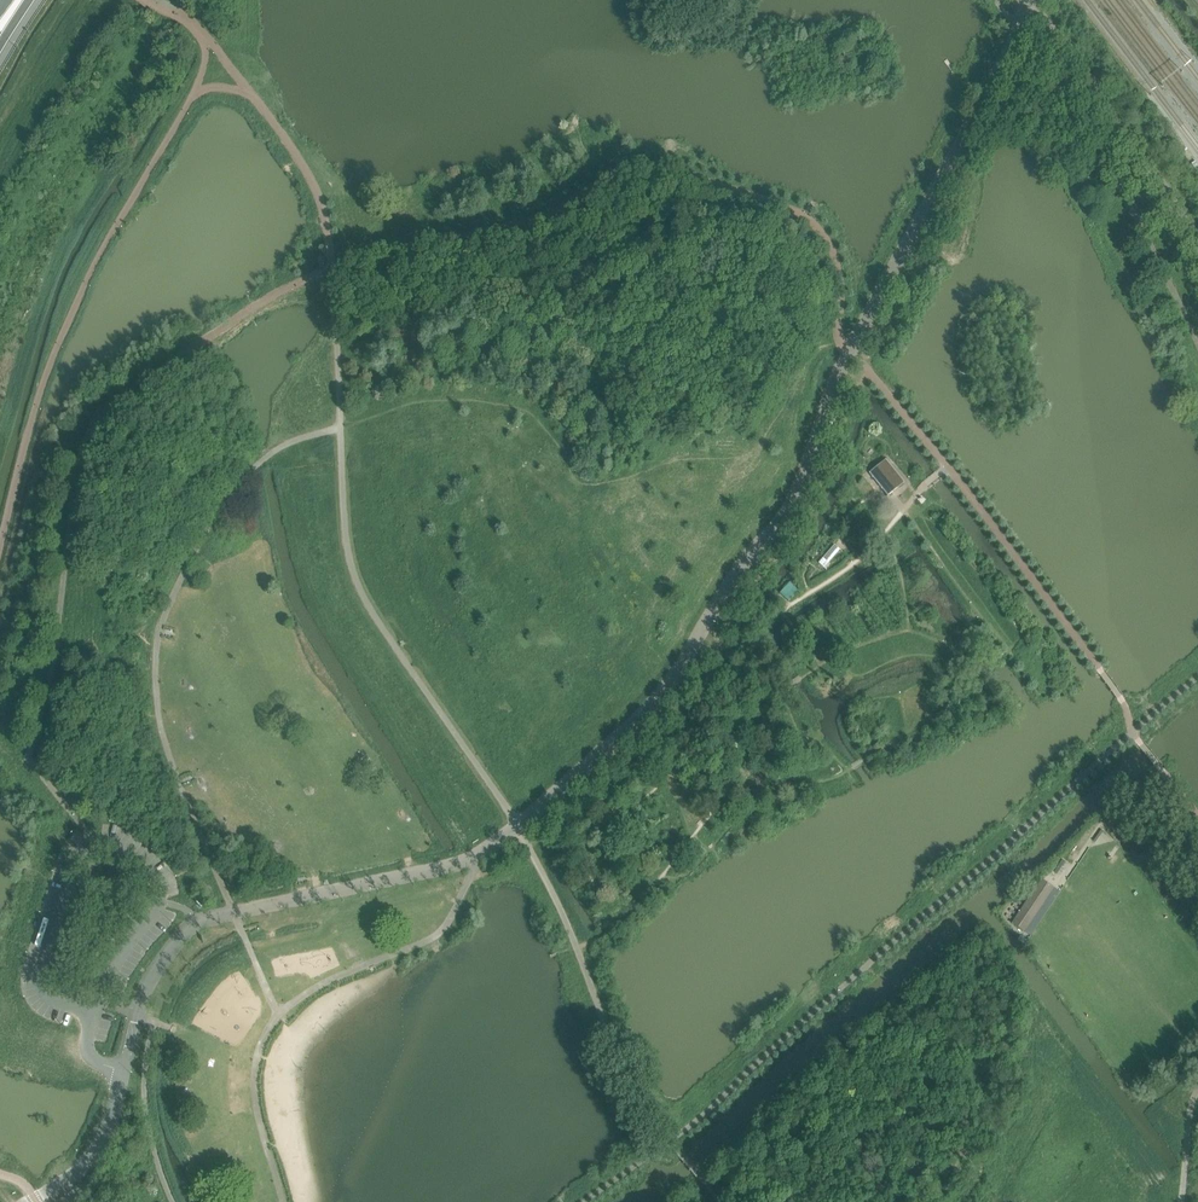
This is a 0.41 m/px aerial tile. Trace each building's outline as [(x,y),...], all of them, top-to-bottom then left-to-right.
[(874,469),(869,473),(887,496),(904,482),(886,460),(874,469)] [(1041,880),(1012,923),(1024,932),(1053,888),(1041,880)]
